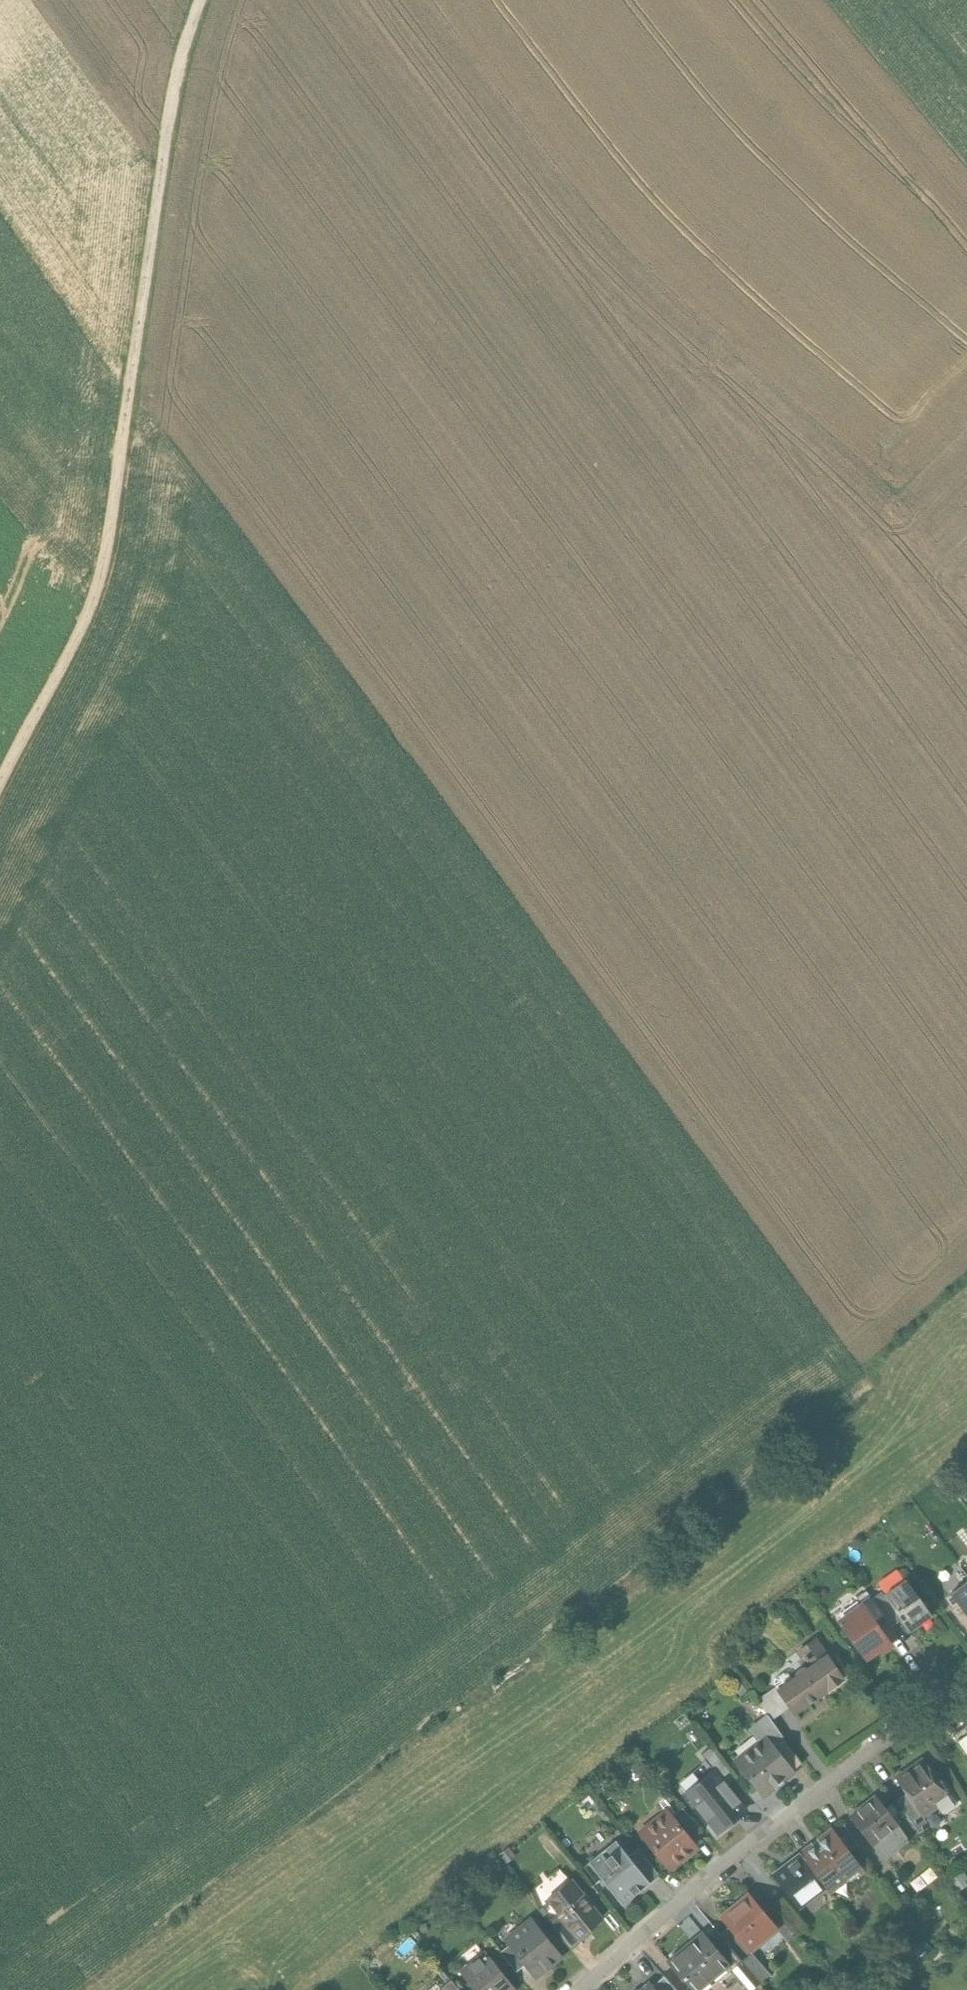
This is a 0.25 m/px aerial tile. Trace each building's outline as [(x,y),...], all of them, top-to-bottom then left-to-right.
[(931,1615),(906,1579),(884,1595),(901,1619),(909,1631),(931,1615)] [(951,1594),(966,1616),(966,1582),(951,1594)] [(884,1595),(881,1592),(872,1598),(892,1626),(901,1619),(884,1595)] [(890,1645),(862,1606),(840,1621),(866,1657),(878,1648),(880,1652),(890,1645)] [(843,1678),(815,1639),(799,1650),(810,1666),(806,1669),(806,1668),(801,1667),(797,1670),(796,1675),(797,1676),(792,1679),(788,1674),(783,1673),(775,1678),(774,1684),(775,1687),(790,1707),(794,1713),(843,1678)] [(790,1707),(775,1687),(757,1700),(771,1720),(790,1707)] [(802,1764),(782,1735),(770,1744),(792,1772),(802,1764)] [(959,1741),(966,1752),(966,1735),(959,1741)] [(770,1744),(764,1738),(736,1760),(764,1795),(792,1772),(770,1744)] [(924,1760),(896,1779),(906,1794),(921,1816),(936,1806),(933,1801),(946,1792),(938,1781),(924,1760)] [(714,1771),(686,1794),(718,1833),(746,1810),(714,1771)] [(946,1792),(933,1801),(936,1806),(941,1814),(957,1803),(941,1779),(938,1781),(946,1792)] [(921,1816),(906,1794),(896,1801),(907,1817),(911,1822),(912,1822),(921,1816)] [(898,1824),(875,1796),(849,1816),(871,1845),(873,1844),(898,1824)] [(699,1828),(682,1808),(671,1816),(688,1837),(699,1828)] [(671,1816),(667,1811),(640,1832),(670,1870),(694,1850),(685,1839),(688,1837),(671,1816)] [(921,1816),(912,1822),(919,1833),(928,1827),(921,1816)] [(898,1824),(873,1844),(885,1859),(919,1833),(911,1822),(907,1817),(898,1824)] [(850,1833),(845,1827),(834,1834),(848,1852),(858,1845),(849,1834),(850,1833)] [(834,1834),(803,1858),(825,1887),(829,1892),(846,1879),(849,1882),(863,1872),(848,1852),(834,1834)] [(629,1856),(616,1840),(588,1863),(622,1906),(642,1890),(650,1883),(629,1856)] [(660,1876),(638,1849),(629,1856),(650,1883),(642,1890),(643,1890),(660,1876)] [(803,1858),(800,1854),(773,1875),(798,1908),(825,1887),(803,1858)] [(602,1918),(571,1881),(550,1898),(562,1912),(558,1915),(579,1942),(586,1937),(583,1933),(602,1918)] [(764,1913),(749,1895),(722,1918),(730,1928),(749,1950),(776,1928),(776,1927),(764,1913)] [(808,1928),(783,1898),(774,1905),(796,1932),(799,1935),(808,1928)] [(796,1932),(774,1905),(764,1913),(776,1927),(776,1928),(786,1940),(796,1932)] [(579,1942),(558,1915),(548,1922),(570,1949),(579,1942)] [(560,1957),(531,1920),(506,1940),(510,1945),(526,1965),(536,1977),(560,1957)] [(749,1950),(730,1928),(721,1935),(727,1942),(742,1961),(752,1972),(761,1964),(749,1950)] [(669,1963),(683,1980),(684,1979),(693,1989),(697,1989),(728,1965),(728,1964),(717,1951),(703,1935),(669,1963)] [(742,1961),(727,1942),(717,1951),(728,1964),(728,1965),(732,1969),(742,1961)] [(526,1965),(510,1945),(500,1953),(516,1973),(526,1965)] [(485,1954),(462,1973),(476,1989),(513,1989),(514,1989),(485,1954)] [(761,1964),(752,1972),(757,1979),(767,1971),(761,1964)] [(663,1977),(653,1986),(656,1989),(675,1989),(663,1977)] [(451,1981),(440,1989),(459,1989),(451,1981)]
